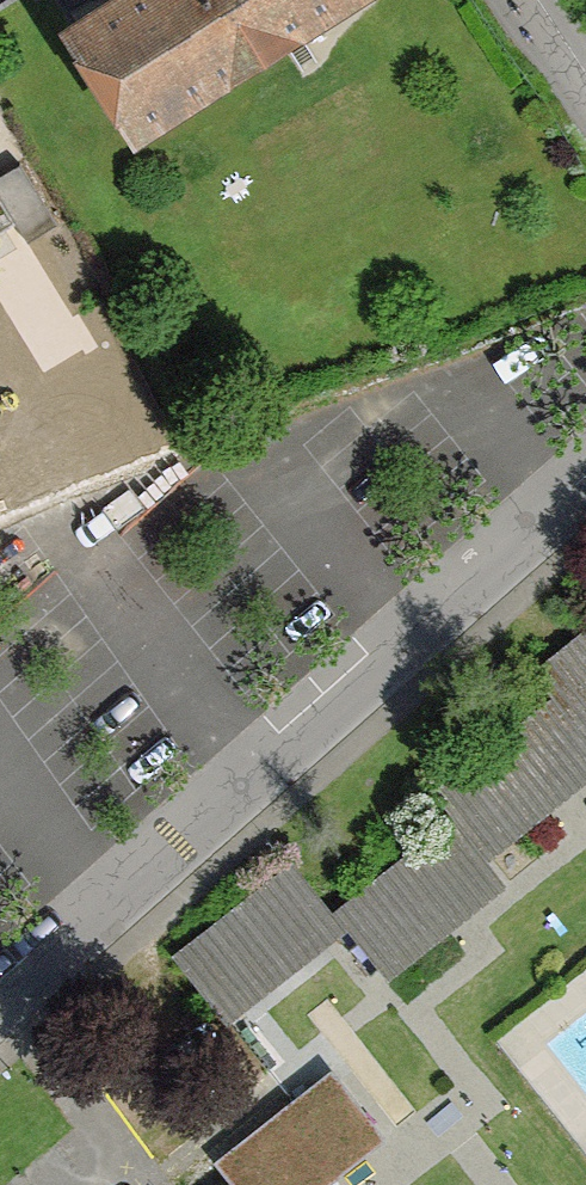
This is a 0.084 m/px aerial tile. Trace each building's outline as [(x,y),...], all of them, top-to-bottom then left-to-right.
[(341,0),(125,0),(75,32),(137,129),(341,0)] [(14,221),(28,243),(58,224),(20,163),(0,176),(0,229),(14,221)] [(542,669),(585,723),(585,722),(585,634),(542,669)] [(443,789),(486,844),(585,764),(585,754),(548,706),(443,789)] [(448,826),(343,909),(386,964),(491,880),(448,826)] [(288,870),(183,953),(226,1008),(331,925),(288,870)] [(224,1161),(243,1184),(305,1184),(372,1132),(329,1078),(224,1161)]
